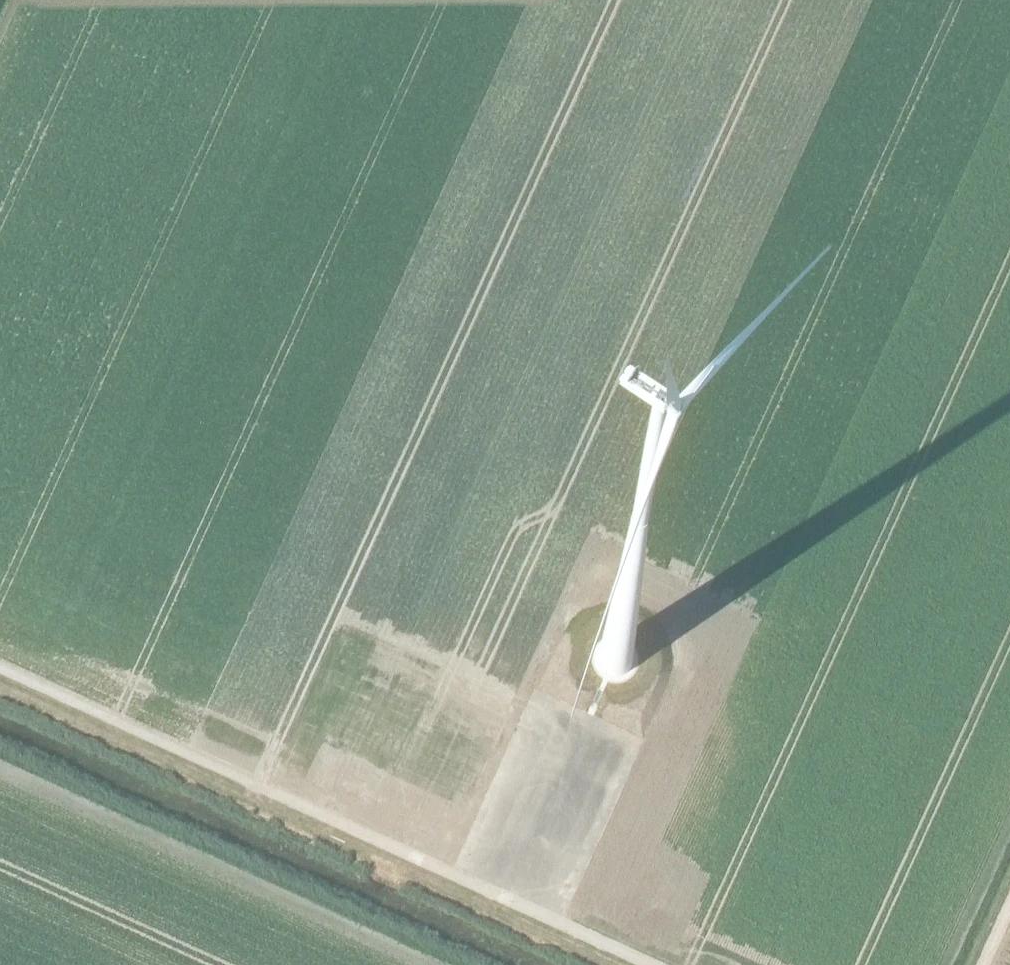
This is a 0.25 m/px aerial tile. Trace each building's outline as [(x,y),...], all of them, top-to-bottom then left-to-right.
[(596,658),(595,661),(596,663),(596,666),(597,668),(598,670),(599,672),(601,674),(603,676),(605,678),(607,679),(609,680),(612,680),(614,681),(617,681),(619,680),(622,680),(624,679),(626,678),(628,676),(630,674),(632,672),(633,670),(634,668),(635,666),(635,663),(635,661),(635,658),(635,656),(634,653),(633,651),(632,649),(630,647),(628,645),(626,644),(624,643),(622,642),(619,641),(617,641),(614,641),(612,641),(609,642),(607,643),(605,644),(603,645),(601,647),(599,649),(598,651),(597,653),(596,656),(596,658)]
